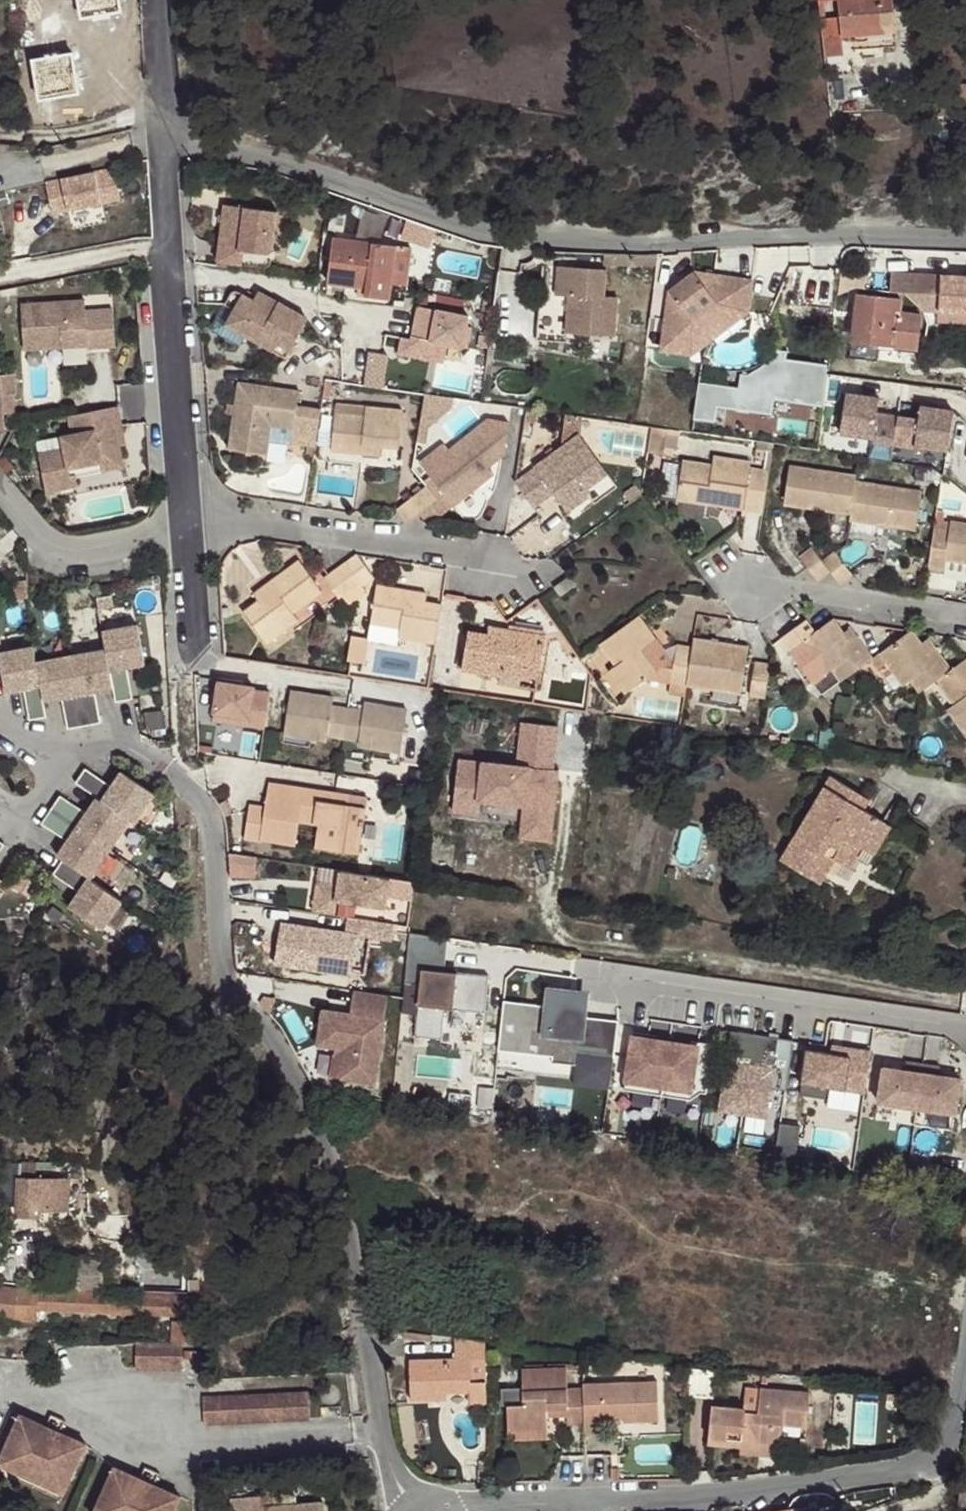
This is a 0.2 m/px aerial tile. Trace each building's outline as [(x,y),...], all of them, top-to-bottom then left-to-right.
[(38,22),(108,9),(107,0),(35,0),(38,22)] [(108,9),(137,4),(137,0),(107,0),(108,9)] [(893,0),(837,0),(841,34),(895,28),(893,0)] [(835,26),(821,28),(821,35),(835,34),(835,26)] [(843,55),(841,34),(821,35),(824,56),(843,55)] [(113,168),(46,177),(50,211),(118,202),(113,168)] [(272,253),(278,210),(224,204),(217,262),(243,265),(244,250),(272,253)] [(391,284),(396,246),(391,245),(334,239),(329,283),(345,284),(365,286),(364,295),(389,298),(391,284)] [(408,286),(412,248),(411,248),(396,246),(391,284),(397,284),(408,286)] [(615,335),(619,296),(605,295),(607,269),(557,265),(555,295),(568,295),(568,310),(539,308),(536,340),(565,342),(566,332),(615,335)] [(752,280),(693,272),(668,291),(659,350),(691,355),(748,311),(752,280)] [(941,276),(938,312),(965,314),(965,308),(965,277),(941,276)] [(394,306),(397,284),(391,284),(389,298),(364,295),(365,286),(345,284),(343,300),(394,306)] [(286,359),(308,318),(278,302),(273,311),(253,300),(242,294),(240,293),(237,290),(233,291),(233,292),(230,294),(224,304),(234,310),(226,325),(286,359)] [(277,303),(258,292),(253,300),(273,311),(277,303)] [(918,348),(922,315),(900,312),(902,299),(856,294),(851,341),(879,344),(918,348)] [(492,313),(494,299),(484,298),(483,311),(492,313)] [(115,346),(113,310),(85,311),(85,301),(22,305),(24,349),(88,345),(88,348),(115,346)] [(443,361),(445,346),(470,348),(474,311),(415,305),(412,334),(398,332),(396,356),(443,361)] [(879,344),(851,341),(849,357),(877,360),(879,344)] [(739,385),(698,379),(692,417),(715,421),(718,401),(819,417),(827,367),(744,354),(739,385)] [(0,373),(2,395),(12,394),(10,372),(0,373)] [(329,398),(332,380),(325,379),(322,397),(329,398)] [(298,407),(300,392),(239,383),(236,404),(234,416),(229,450),(266,455),(268,442),(270,425),(292,427),(291,442),(315,445),(320,410),(298,407)] [(2,395),(3,414),(13,413),(12,394),(2,395)] [(893,445),(897,417),(876,413),(878,399),(845,394),(840,433),(872,438),(871,442),(893,445)] [(234,416),(236,404),(227,404),(225,414),(234,416)] [(400,449),(403,410),(336,404),(331,450),(361,453),(362,444),(383,445),(383,448),(400,449)] [(897,417),(893,445),(915,448),(916,446),(947,450),(953,411),(920,406),(918,419),(897,417)] [(122,427),(118,407),(69,416),(73,434),(62,437),(64,449),(39,454),(46,492),(76,486),(74,475),(72,467),(102,462),(103,469),(104,471),(124,467),(121,446),(117,428),(122,427)] [(291,442),(292,427),(270,425),(268,442),(290,444),(291,442)] [(677,450),(680,430),(652,426),(648,452),(661,454),(662,449),(677,450)] [(117,428),(121,446),(125,445),(122,427),(117,428)] [(474,479),(489,467),(502,457),(477,427),(450,449),(456,457),(431,477),(443,493),(453,506),(478,486),(474,479)] [(608,473),(579,434),(515,481),(534,508),(548,498),(538,486),(544,481),(554,493),(568,512),(589,496),(585,490),(608,473)] [(37,441),(39,454),(64,449),(62,437),(37,441)] [(431,477),(456,457),(450,449),(445,443),(420,463),(431,477)] [(383,448),(383,445),(362,444),(361,453),(382,455),(383,448)] [(763,512),(769,473),(769,471),(749,468),(751,462),(713,456),(712,465),(683,461),(677,499),(706,503),(708,493),(745,498),(743,509),(763,512)] [(102,462),(72,467),(74,475),(103,469),(102,462)] [(855,482),(856,476),(789,466),(783,504),(850,514),(855,482)] [(478,486),(493,474),(489,467),(474,479),(478,486)] [(594,504),(618,486),(608,473),(585,490),(589,496),(594,504)] [(554,493),(544,481),(538,486),(548,498),(554,493)] [(916,529),(922,492),(855,482),(850,514),(849,519),(916,529)] [(419,512),(434,501),(436,498),(426,485),(397,508),(407,521),(419,512)] [(453,506),(443,493),(436,498),(434,501),(419,512),(429,525),(445,512),(446,511),(453,506)] [(743,509),(745,498),(708,493),(706,503),(743,509)] [(936,520),(930,556),(946,559),(965,563),(965,524),(936,520)] [(824,563),(814,549),(801,558),(818,581),(830,571),(824,563)] [(374,577),(357,554),(346,562),(360,582),(363,587),(374,577)] [(852,574),(838,554),(824,563),(830,571),(840,584),(852,574)] [(944,569),(946,559),(930,556),(929,566),(944,569)] [(293,612),(322,590),(299,561),(269,583),(274,590),(258,601),(243,613),(266,644),(299,620),(293,612)] [(360,582),(346,562),(323,577),(338,598),(341,595),(360,582)] [(559,595),(574,585),(569,577),(554,587),(559,595)] [(349,605),(367,592),(363,587),(360,582),(341,595),(349,605)] [(258,601),(274,590),(269,583),(254,594),(258,601)] [(436,643),(441,605),(426,602),(405,598),(406,590),(377,586),(371,622),(400,627),(398,637),(436,643)] [(426,602),(427,593),(406,590),(405,598),(426,602)] [(648,644),(655,639),(637,615),(601,643),(617,664),(610,670),(627,693),(646,678),(661,681),(664,666),(663,665),(648,644)] [(872,658),(850,627),(843,632),(833,618),(815,631),(806,619),(781,637),(790,650),(802,642),(826,674),(833,669),(840,680),(846,676),(871,658),(872,658)] [(0,646),(0,663),(6,693),(24,690),(29,720),(47,717),(44,702),(62,699),(67,729),(101,723),(96,692),(113,689),(115,703),(133,699),(127,668),(145,665),(136,621),(102,627),(106,651),(37,664),(32,640),(0,646)] [(398,637),(400,627),(371,622),(368,638),(368,639),(397,644),(398,637)] [(507,638),(509,629),(492,627),(491,635),(507,638)] [(540,673),(546,635),(509,629),(507,638),(491,635),(468,631),(462,669),(522,679),(523,670),(540,673)] [(950,669),(933,645),(926,650),(920,643),(911,630),(872,658),(871,658),(879,669),(887,663),(904,685),(912,679),(919,692),(923,689),(937,679),(950,669)] [(368,639),(368,638),(351,635),(347,660),(364,663),(368,639)] [(933,645),(928,638),(920,643),(926,650),(933,645)] [(670,660),(655,639),(648,644),(663,665),(670,660)] [(741,692),(748,648),(694,639),(692,647),(686,684),(741,692)] [(826,674),(802,642),(790,650),(814,683),(815,682),(826,674)] [(686,684),(692,647),(676,645),(673,664),(670,682),(686,685),(686,684)] [(950,669),(937,679),(955,704),(947,708),(965,735),(965,658),(950,669)] [(670,682),(673,664),(670,660),(663,665),(664,666),(661,681),(670,682)] [(765,697),(769,664),(755,662),(749,694),(765,697)] [(840,680),(833,669),(826,674),(815,682),(823,693),(840,680)] [(539,682),(540,673),(523,670),(522,679),(539,682)] [(211,678),(205,717),(263,726),(269,687),(211,678)] [(684,696),(686,685),(670,682),(668,693),(684,696)] [(343,737),(348,709),(332,707),(334,699),(290,691),(284,733),(327,740),(328,734),(343,737)] [(401,751),(408,710),(364,703),(363,712),(348,709),(343,737),(359,739),(358,745),(401,751)] [(551,840),(562,724),(520,720),(516,762),(455,756),(450,811),(477,813),(478,803),(520,806),(517,837),(551,840)] [(86,812),(60,795),(41,824),(67,841),(57,856),(62,859),(52,874),(79,892),(70,905),(103,927),(123,899),(91,877),(129,820),(135,824),(155,794),(121,771),(111,786),(86,768),(75,783),(96,797),(86,812)] [(862,808),(847,799),(853,789),(831,776),(781,860),(820,883),(834,858),(846,837),(860,846),(868,850),(885,822),(862,808)] [(268,793),(302,798),(317,801),(319,790),(269,783),(268,793)] [(862,808),(868,798),(853,789),(847,799),(862,808)] [(362,832),(366,808),(349,805),(350,795),(319,790),(317,801),(316,806),(313,824),(318,825),(316,836),(343,841),(345,829),(362,832)] [(313,824),(316,806),(302,804),(302,798),(268,793),(265,807),(250,804),(245,838),(260,840),(261,835),(277,838),(276,842),(296,845),(299,822),(313,824)] [(874,854),(891,826),(885,822),(868,850),(874,854)] [(359,855),(362,832),(345,829),(343,841),(316,836),(315,848),(359,855)] [(848,866),(860,846),(846,837),(834,858),(848,866)] [(230,854),(230,874),(256,874),(256,853),(230,854)] [(386,908),(390,879),(342,871),(340,885),(319,882),(314,912),(336,915),(338,901),(386,908)] [(351,974),(358,934),(371,936),(393,940),(395,924),(348,917),(345,932),(281,923),(275,963),(351,974)] [(410,1034),(443,1036),(445,1007),(489,1010),(492,973),(415,967),(410,1034)] [(536,1002),(502,999),(497,1049),(574,1057),(571,1083),(609,1087),(616,1018),(581,1015),(584,988),(538,984),(536,1002)] [(376,1083),(383,1030),(388,995),(355,990),(352,1007),(362,1008),(361,1015),(323,1010),(318,1045),(337,1048),(345,1049),(341,1078),(376,1083)] [(713,1113),(767,1123),(782,1038),(728,1028),(713,1113)] [(794,1093),(861,1102),(868,1047),(830,1042),(828,1052),(800,1048),(794,1093)] [(341,1078),(345,1049),(337,1048),(332,1077),(341,1078)] [(916,1107),(922,1064),(906,1061),(904,1070),(883,1067),(878,1102),(916,1107)] [(955,1113),(960,1078),(938,1075),(939,1066),(922,1064),(916,1107),(955,1113)] [(13,1116),(2,1103),(0,1104),(0,1127),(13,1116)] [(14,1163),(15,1175),(36,1175),(36,1163),(14,1163)] [(69,1179),(18,1179),(18,1214),(69,1214),(69,1179)] [(101,1286),(102,1261),(81,1261),(80,1286),(101,1286)] [(182,1342),(196,1343),(197,1295),(12,1288),(0,1287),(0,1318),(17,1320),(36,1320),(37,1309),(184,1314),(184,1322),(174,1321),(173,1341),(182,1342)] [(432,1342),(432,1335),(403,1331),(402,1339),(432,1342)] [(470,1381),(470,1359),(485,1358),(485,1341),(454,1337),(455,1358),(410,1360),(411,1400),(433,1400),(433,1392),(447,1392),(468,1391),(468,1403),(487,1402),(486,1381),(470,1381)] [(136,1342),(136,1369),(182,1370),(182,1343),(136,1342)] [(486,1381),(485,1358),(470,1359),(470,1381),(486,1381)] [(541,1368),(541,1359),(522,1359),(522,1369),(541,1368)] [(585,1423),(584,1389),(567,1389),(566,1367),(541,1368),(522,1369),(523,1405),(507,1406),(507,1408),(508,1439),(548,1438),(547,1409),(567,1408),(568,1424),(585,1423)] [(658,1420),(657,1381),(584,1384),(584,1389),(585,1423),(586,1433),(602,1432),(601,1417),(623,1416),(638,1416),(638,1420),(658,1420)] [(757,1413),(744,1411),(745,1408),(712,1404),(708,1443),(741,1446),(759,1448),(760,1441),(780,1443),(782,1424),(806,1427),(809,1392),(760,1388),(758,1404),(757,1413)] [(309,1392),(203,1397),(204,1425),(310,1420),(309,1392)] [(757,1413),(758,1404),(745,1402),(745,1408),(744,1411),(757,1413)] [(86,1444),(20,1414),(2,1454),(35,1469),(31,1478),(64,1493),(86,1444)] [(779,1456),(780,1443),(760,1441),(759,1448),(741,1446),(740,1453),(779,1456)] [(2,1454),(0,1459),(0,1465),(31,1478),(35,1469),(2,1454)] [(114,1467),(96,1507),(106,1510),(174,1510),(181,1496),(114,1467)] [(961,1480),(958,1505),(965,1506),(965,1478),(961,1480)] [(265,1497),(266,1507),(296,1505),(296,1494),(265,1497)] [(324,1502),(296,1505),(266,1507),(265,1497),(231,1499),(232,1510),(325,1510),(324,1502)]
